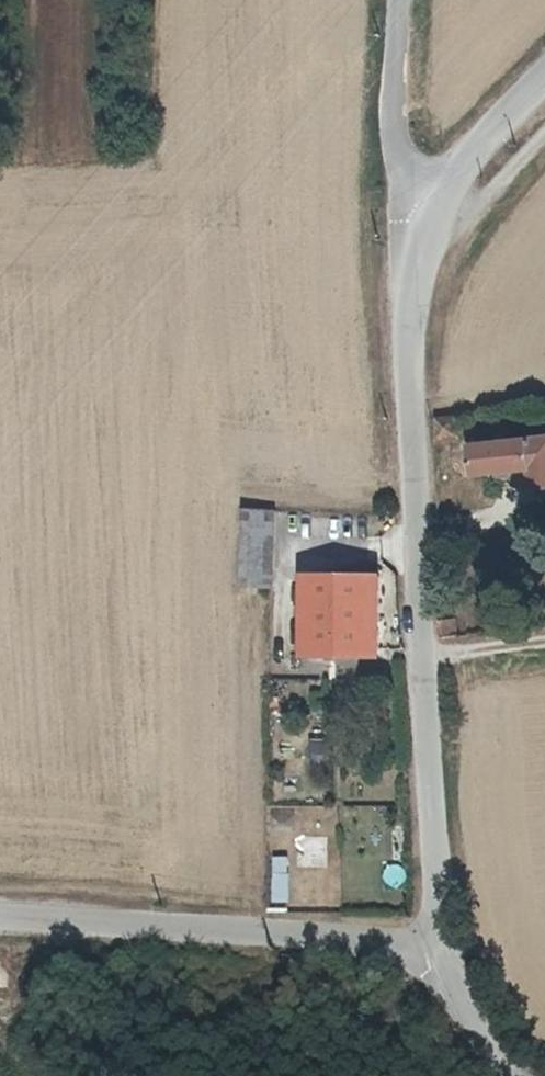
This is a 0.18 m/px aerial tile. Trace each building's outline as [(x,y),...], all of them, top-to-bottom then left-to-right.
[(535,474),(532,443),(508,446),(507,438),(498,440),(498,448),(475,449),(476,479),(535,474)] [(532,443),(535,474),(544,473),(544,480),(544,442),(532,443)] [(276,512),(244,511),(241,589),(273,590),(276,512)] [(380,580),(306,579),(305,655),(310,655),(330,655),(379,655),(380,580)] [(330,655),(310,655),(310,669),(330,669),(330,655)] [(298,836),(297,866),(327,867),(328,837),(298,836)] [(275,857),(276,905),(293,905),(292,857),(275,857)]
